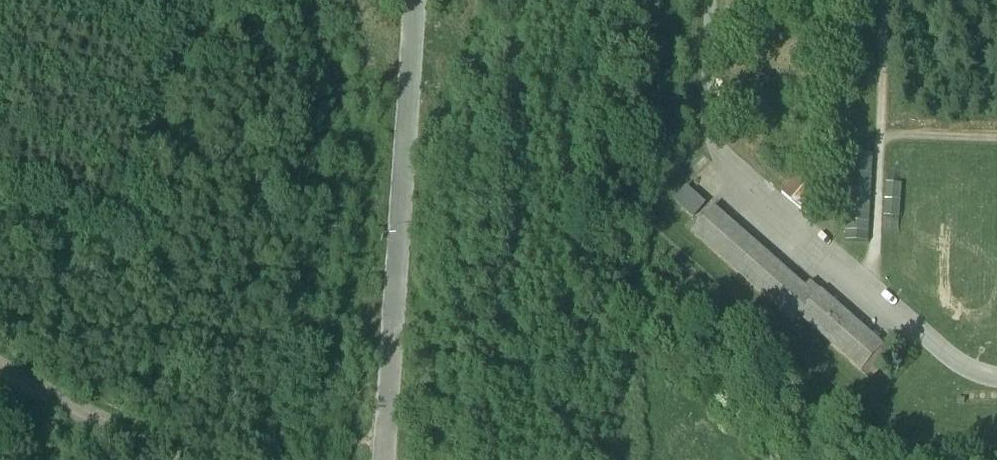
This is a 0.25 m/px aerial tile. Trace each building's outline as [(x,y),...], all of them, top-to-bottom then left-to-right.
[(783,191),(784,192),(810,213),(824,196),(796,174),(783,190),(783,191)] [(706,199),(687,182),(671,197),(690,215),(706,199)] [(815,290),(712,200),(689,227),(793,318),(799,312),(865,370),(887,343),(820,284),(815,290)]
